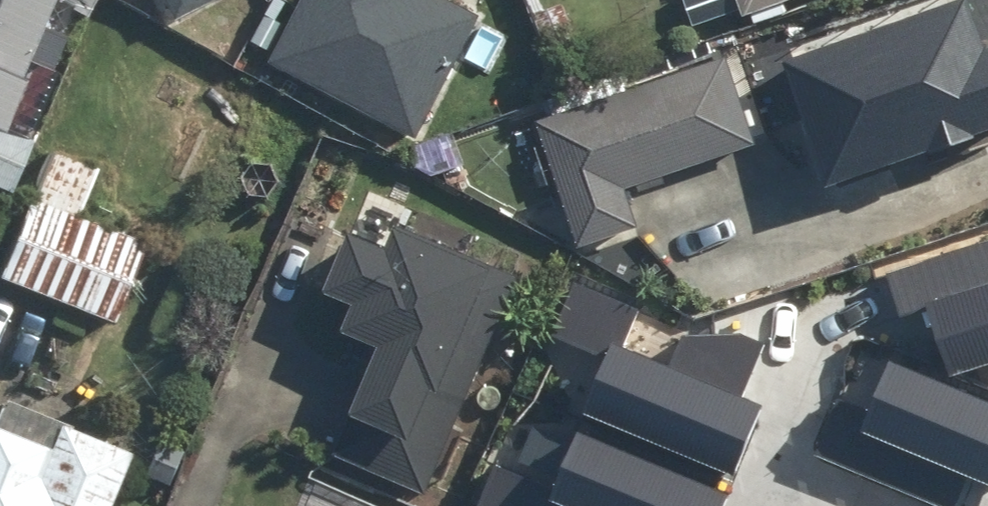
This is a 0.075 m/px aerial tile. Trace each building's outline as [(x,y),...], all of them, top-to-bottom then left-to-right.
[(15,125),(37,70),(32,68),(36,58),(60,68),(75,33),(51,23),(60,0),(0,0),(0,119),(15,125)] [(176,14),(202,0),(169,0),(176,14)] [(271,62),(414,136),(476,18),(441,0),(303,0),(271,62)] [(757,11),(789,0),(753,0),(757,11)] [(784,64),(830,185),(987,126),(987,49),(985,51),(966,0),(956,0),(784,64)] [(740,53),(546,120),(589,244),(654,222),(641,186),(771,141),(740,53)] [(54,147),(4,277),(123,323),(155,239),(85,213),(104,166),(54,147)] [(377,298),(367,326),(375,329),(365,355),(383,362),(349,451),(447,488),(534,270),(517,263),(519,257),(419,219),(416,227),(406,223),(401,236),(372,225),(348,287),(377,298)] [(952,377),(987,365),(987,243),(888,276),(901,315),(929,306),(952,377)] [(635,311),(571,284),(549,337),(604,360),(582,411),(732,475),(762,404),(741,395),(767,347),(733,333),(685,332),(668,372),(618,351),(635,311)] [(889,363),(846,466),(943,505),(959,505),(970,479),(987,486),(987,405),(889,363)] [(141,448),(14,396),(3,424),(0,423),(0,505),(117,505),(141,448)] [(728,494),(539,413),(513,472),(498,465),(481,505),(723,505),(728,494)]
